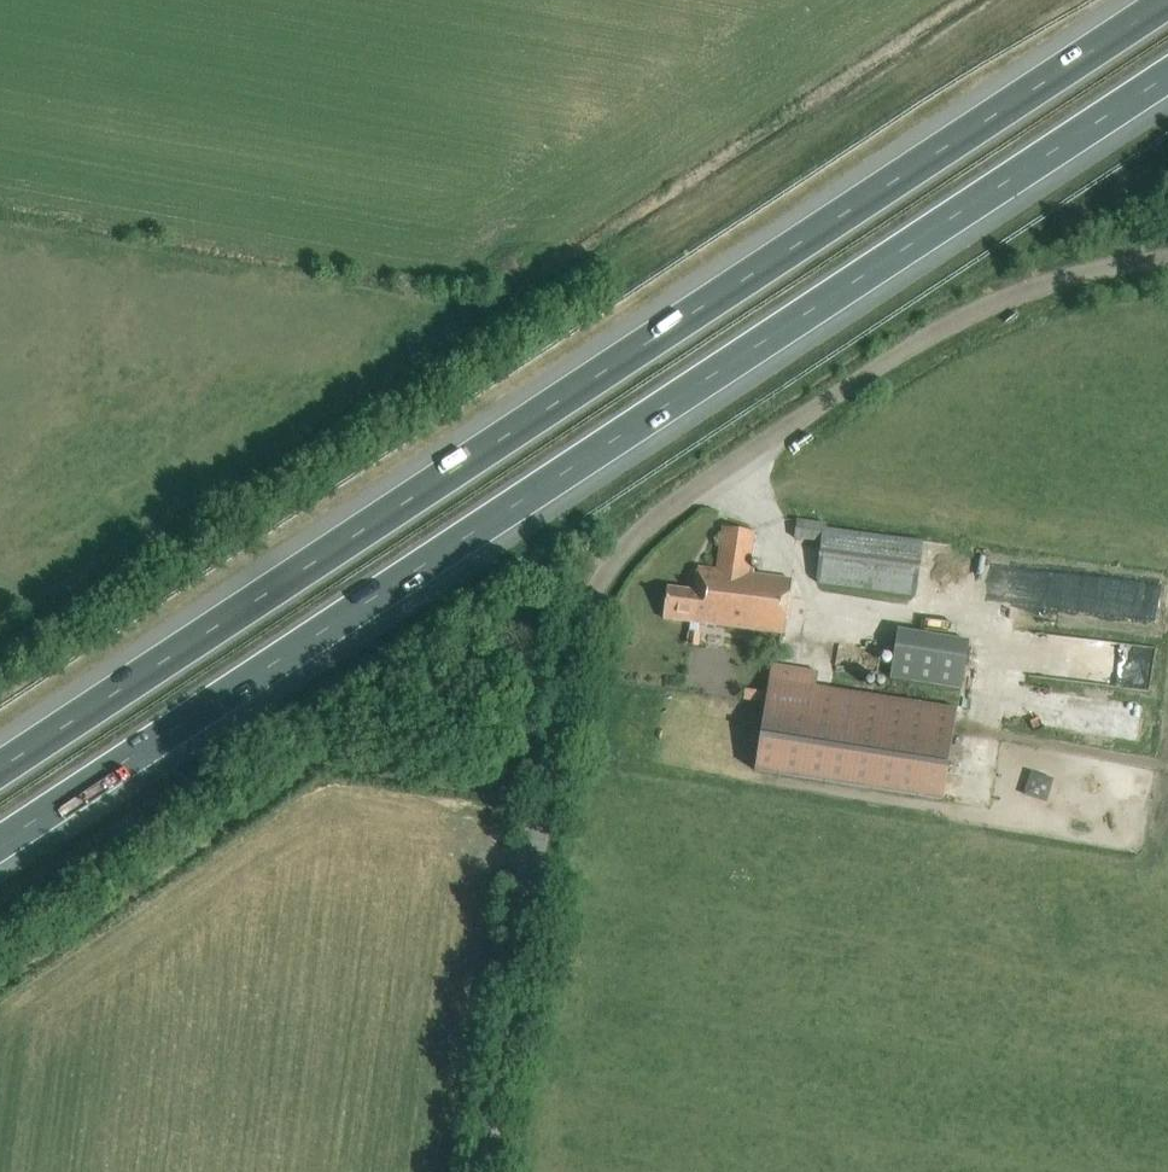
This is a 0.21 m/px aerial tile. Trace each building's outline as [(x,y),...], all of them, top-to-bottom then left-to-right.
[(913,594),(920,540),(824,528),(824,524),(801,521),(799,538),(822,541),(817,581),(913,594)] [(752,573),(753,568),(748,568),(753,531),(722,527),(716,570),(697,567),(694,591),(666,587),(662,618),(689,621),(686,645),(698,647),(699,634),(696,634),(698,622),(784,632),(791,578),(752,573)] [(971,690),(980,640),(908,627),(899,677),(971,690)] [(1153,687),(1158,645),(1098,637),(1092,680),(1153,687)] [(942,801),(956,710),(815,687),(817,673),(770,666),(754,772),(942,801)]
